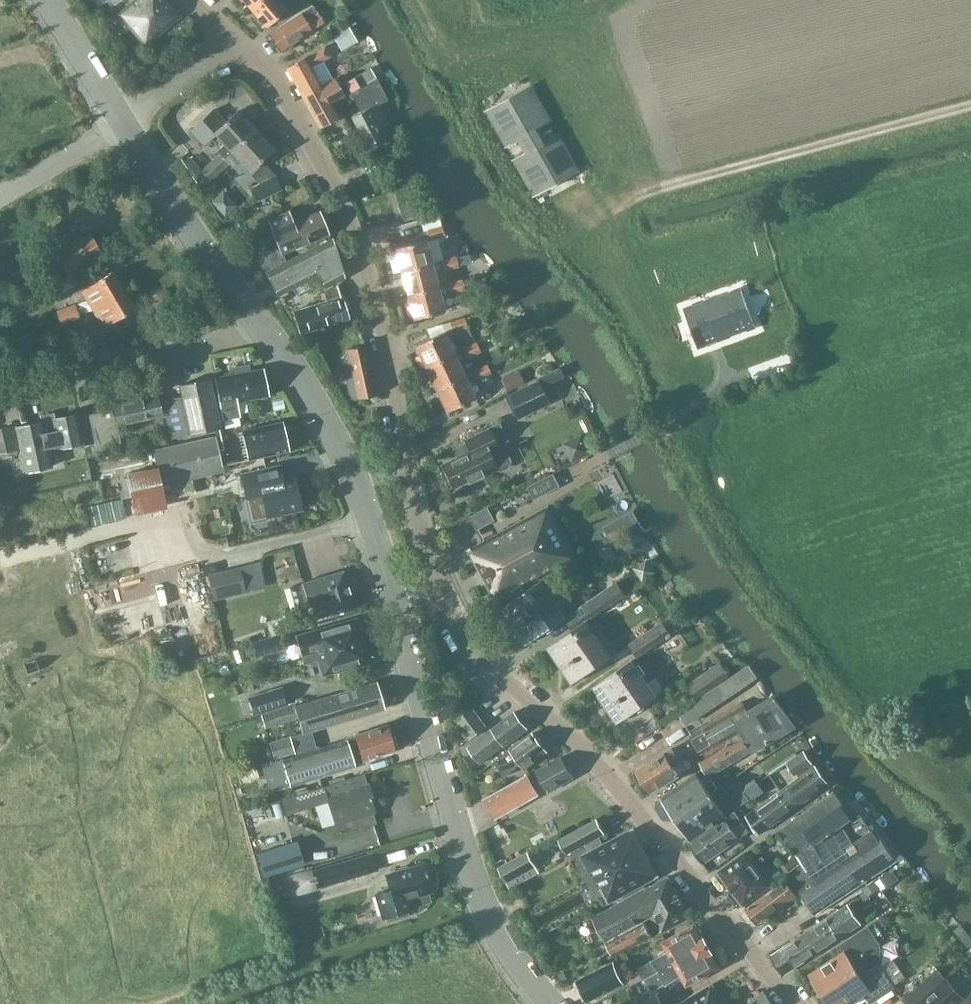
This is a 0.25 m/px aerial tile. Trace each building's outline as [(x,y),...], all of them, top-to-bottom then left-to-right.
[(167,0),(133,0),(118,13),(145,46),(180,15),(167,0)] [(250,8),(266,27),(287,9),(279,0),(280,0),(259,0),(250,8)] [(312,6),(300,14),(270,33),(281,51),(311,31),(310,30),(322,22),(312,6)] [(345,17),(331,26),(336,34),(348,27),(350,26),(345,17)] [(341,51),(356,42),(348,27),(336,34),(332,36),(341,51)] [(303,97),(322,87),(310,67),(329,57),(323,47),(286,68),(303,97)] [(358,87),(374,78),(369,68),(353,77),(358,87)] [(365,145),(381,135),(378,128),(388,122),(378,104),(387,100),(376,78),(350,93),(360,111),(350,116),(365,145)] [(303,97),(319,127),(338,116),(331,103),(343,96),(334,80),(322,87),(303,97)] [(530,93),(493,115),(538,190),(574,168),(530,93)] [(214,111),(192,131),(203,143),(214,133),(223,142),(215,149),(219,153),(201,169),(206,175),(255,130),(237,111),(226,121),(224,122),(214,111)] [(255,130),(206,175),(211,180),(228,164),(231,167),(239,160),(249,171),(261,160),(272,149),(255,130)] [(264,163),(252,174),(261,183),(251,188),(257,201),(282,189),(276,176),(264,163)] [(223,192),(212,202),(225,215),(235,205),(223,192)] [(410,199),(393,203),(397,217),(414,213),(410,199)] [(263,273),(267,272),(286,262),(282,253),(328,234),(319,212),(293,222),(288,210),(267,218),(272,231),(271,231),(275,240),(272,241),(275,249),(256,257),(263,273)] [(429,239),(443,236),(441,225),(427,229),(429,239)] [(67,274),(71,273),(103,254),(90,233),(55,254),(67,274)] [(286,262),(267,272),(278,294),(319,274),(324,287),(343,277),(331,239),(286,262)] [(425,240),(395,247),(401,271),(431,263),(425,240)] [(471,254),(458,258),(460,266),(473,263),(471,254)] [(431,263),(401,271),(407,295),(437,287),(434,273),(457,266),(455,257),(431,263)] [(86,300),(92,308),(124,290),(113,271),(81,290),(87,299),(86,300)] [(67,275),(56,282),(62,292),(74,285),(67,275)] [(437,287),(407,295),(414,319),(444,311),(440,296),(464,289),(461,280),(437,287)] [(341,297),(337,285),(324,292),(327,301),(294,311),(300,332),(310,329),(324,325),(348,318),(341,296),(341,297)] [(165,288),(148,298),(154,309),(172,299),(165,288)] [(92,308),(96,316),(103,327),(135,308),(124,290),(92,308)] [(698,345),(754,324),(742,291),(686,311),(698,345)] [(81,318),(75,304),(56,310),(61,325),(81,318)] [(453,331),(466,327),(464,317),(450,321),(453,331)] [(526,321),(512,328),(515,335),(529,329),(526,321)] [(324,325),(310,329),(313,339),(327,335),(324,325)] [(425,367),(453,354),(442,332),(415,345),(425,367)] [(310,341),(313,351),(321,349),(318,339),(310,341)] [(467,358),(480,352),(476,342),(462,348),(463,349),(453,354),(425,367),(436,389),(463,376),(457,362),(467,357),(467,358)] [(376,394),(365,346),(346,351),(351,368),(335,372),(337,382),(345,380),(350,398),(357,397),(358,398),(376,394)] [(477,380),(491,374),(486,364),(473,370),(477,380)] [(229,377),(215,380),(222,416),(238,413),(236,401),(268,395),(262,368),(249,371),(248,365),(230,368),(231,374),(229,375),(229,377)] [(518,370),(500,379),(506,391),(512,389),(524,383),(518,370)] [(463,376),(436,389),(446,411),(474,398),(463,376)] [(181,396),(162,400),(170,439),(189,435),(221,428),(211,378),(179,385),(181,396)] [(516,419),(549,403),(537,378),(504,395),(516,419)] [(98,455),(122,450),(117,425),(162,416),(157,395),(111,405),(112,409),(89,413),(95,442),(98,455)] [(42,421),(16,427),(25,471),(52,465),(48,448),(59,446),(59,447),(82,442),(76,414),(54,418),(53,413),(41,416),(42,421)] [(457,456),(442,463),(454,488),(495,468),(501,470),(508,466),(511,459),(507,452),(500,449),(498,444),(508,439),(499,421),(462,439),(464,442),(452,447),(457,456)] [(282,422),(241,431),(248,460),(288,451),(282,422)] [(0,428),(0,453),(18,449),(13,425),(0,428)] [(156,467),(125,474),(131,502),(164,495),(173,493),(174,497),(195,492),(192,478),(224,471),(222,466),(216,437),(152,451),(156,467)] [(582,437),(565,444),(572,459),(589,452),(582,437)] [(95,442),(83,445),(85,457),(98,455),(95,442)] [(269,482),(266,468),(241,474),(246,496),(261,492),(267,517),(301,509),(293,476),(269,482)] [(497,602),(575,559),(547,506),(469,550),(497,602)] [(488,508),(470,517),(476,529),(494,520),(488,508)] [(632,510),(602,527),(609,539),(637,520),(634,514),(632,510)] [(646,561),(635,568),(642,580),(654,572),(646,561)] [(209,601),(244,592),(238,566),(202,576),(209,601)] [(304,583),(288,587),(295,610),(310,606),(328,601),(332,614),(353,608),(343,571),(303,582),(304,583)] [(552,627),(566,618),(542,581),(528,591),(529,592),(505,608),(528,641),(551,625),(552,627)] [(617,581),(584,604),(592,616),(625,593),(617,581)] [(309,632),(296,636),(302,658),(363,640),(356,618),(309,632)] [(587,619),(572,629),(574,631),(551,647),(573,680),(597,664),(598,666),(612,656),(587,619)] [(667,637),(672,634),(662,620),(629,643),(637,655),(666,635),(667,637)] [(255,655),(265,653),(285,647),(281,635),(252,644),(255,655)] [(363,640),(302,658),(304,664),(317,660),(318,663),(322,675),(369,661),(363,640)] [(643,706),(657,696),(632,659),(618,669),(619,671),(596,687),(619,720),(641,704),(643,706)] [(696,698),(729,676),(719,661),(686,684),(696,698)] [(697,700),(698,702),(679,714),(684,722),(704,711),(705,713),(758,678),(747,664),(729,676),(697,700)] [(295,705),(262,715),(265,726),(298,716),(303,731),(303,732),(290,736),(270,742),(274,758),(294,752),(295,754),(316,747),(311,730),(383,709),(376,682),(296,706),(295,705)] [(282,686),(248,696),(253,715),(287,704),(282,686)] [(753,751),(795,727),(775,698),(749,713),(742,702),(704,723),(704,728),(691,735),(707,758),(744,737),(744,738),(753,751)] [(463,729),(480,717),(473,708),(457,720),(463,729)] [(505,746),(527,729),(514,712),(468,747),(481,763),(504,745),(505,746)] [(480,717),(463,729),(470,738),(486,726),(480,717)] [(282,758),(261,764),(269,792),(290,785),(290,786),(360,764),(359,760),(393,750),(393,748),(396,746),(392,735),(389,736),(385,726),(346,739),(346,740),(282,760),(282,758)] [(534,737),(532,733),(494,762),(505,776),(521,764),(525,769),(547,752),(540,744),(541,741),(538,737),(534,737)] [(700,764),(708,775),(752,750),(744,738),(700,764)] [(649,792),(678,774),(673,766),(678,762),(678,760),(672,748),(635,771),(649,792)] [(803,752),(787,763),(795,774),(811,763),(803,752)] [(548,792),(573,778),(560,757),(485,799),(496,817),(537,793),(535,789),(543,784),(548,792)] [(780,790),(793,808),(827,783),(814,765),(780,790)] [(671,821),(676,817),(722,786),(721,784),(716,787),(711,779),(704,784),(697,773),(657,800),(656,808),(664,819),(671,821)] [(331,785),(323,788),(335,825),(338,833),(376,822),(373,812),(375,812),(370,799),(373,799),(368,783),(366,783),(364,775),(346,780),(331,785)] [(757,782),(743,792),(747,797),(749,800),(750,802),(764,792),(757,782)] [(747,797),(743,792),(740,787),(729,795),(722,786),(676,817),(691,838),(747,797)] [(759,833),(793,808),(780,790),(746,815),(759,833)] [(801,890),(801,891),(815,913),(895,860),(874,828),(871,829),(860,812),(852,816),(834,790),(779,829),(795,852),(801,863),(812,879),(801,889),(801,890)] [(299,796),(282,801),(286,815),(303,810),(299,796)] [(693,840),(688,843),(703,863),(707,861),(739,838),(731,828),(741,821),(740,819),(734,811),(693,840)] [(607,903),(658,876),(633,829),(600,846),(596,840),(605,835),(597,821),(556,841),(564,856),(586,844),(590,852),(582,856),(607,903)] [(296,840),(257,853),(264,876),(304,864),(296,840)] [(527,852),(498,867),(506,883),(535,867),(527,852)] [(753,863),(744,852),(718,873),(743,906),(769,885),(760,873),(768,867),(761,857),(753,863)] [(795,852),(782,861),(789,871),(801,863),(795,852)] [(309,872),(287,879),(291,894),(314,888),(348,878),(376,869),(372,854),(343,862),(309,872)] [(390,888),(374,893),(380,919),(386,917),(387,922),(408,916),(407,912),(411,911),(410,908),(431,903),(428,892),(432,891),(431,889),(434,888),(431,879),(428,879),(424,864),(386,874),(390,888)] [(875,882),(879,888),(881,890),(899,879),(893,870),(875,882)] [(691,918),(672,883),(668,876),(594,917),(615,954),(652,934),(644,920),(652,916),(661,932),(691,918)] [(283,877),(270,881),(274,897),(287,893),(283,877)] [(756,925),(797,895),(785,879),(745,909),(756,925)] [(879,888),(875,882),(874,880),(861,889),(867,897),(879,888)] [(867,897),(861,889),(861,888),(845,900),(847,904),(822,921),(834,940),(860,923),(850,908),(867,897)] [(809,957),(834,940),(822,921),(796,938),(809,957)] [(659,973),(707,946),(694,924),(662,942),(667,952),(652,961),(638,968),(644,979),(658,971),(659,973)] [(893,987),(880,967),(878,945),(866,927),(839,944),(844,951),(810,973),(830,1003),(850,1003),(865,994),(870,1002),(893,987)] [(783,974),(809,957),(796,938),(771,955),(783,974)] [(707,946),(659,973),(645,981),(651,992),(681,976),(687,986),(719,968),(707,946)] [(588,1001),(624,983),(612,959),(576,976),(588,1001)] [(572,964),(555,971),(559,980),(575,972),(572,964)] [(945,978),(936,969),(902,999),(906,1003),(915,1003),(945,978)] [(945,980),(917,1003),(970,1003),(970,990),(963,996),(965,998),(962,1001),(945,980)] [(712,984),(679,1003),(724,1003),(712,984)] [(763,992),(747,1003),(772,1003),(763,992)] [(656,995),(641,1003),(661,1003),(656,995)]
